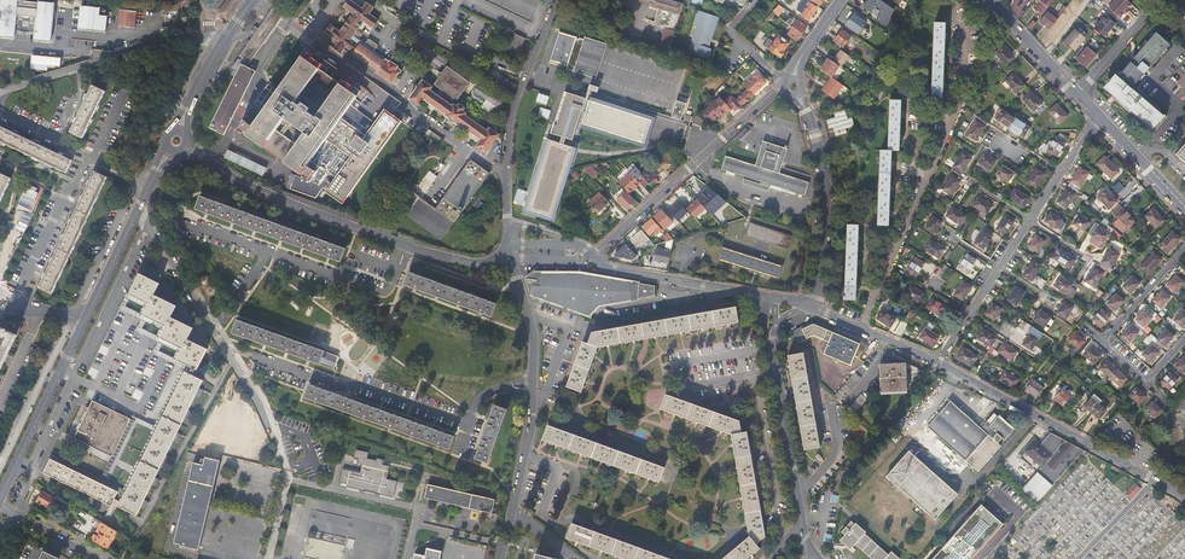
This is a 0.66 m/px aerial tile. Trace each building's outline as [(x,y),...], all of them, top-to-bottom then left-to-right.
[(51,42),(54,3),(39,2),(39,3),(19,1),(19,0),(2,0),(0,23),(0,37),(14,39),(15,31),(36,33),(35,41),(51,42)] [(171,7),(179,9),(181,4),(189,6),(191,0),(181,0),(180,2),(173,0),(171,7)] [(217,14),(227,21),(242,0),(227,0),(217,14)] [(340,31),(331,25),(325,33),(339,42),(334,49),(341,54),(345,47),(354,53),(353,54),(377,71),(376,73),(392,84),(401,70),(398,68),(398,67),(390,61),(389,62),(374,51),(378,46),(369,40),(365,44),(353,36),(355,33),(360,37),(364,32),(361,31),(366,24),(372,28),(378,20),(369,14),(374,8),(367,3),(366,4),(364,2),(360,8),(349,0),(343,8),(352,14),(340,31)] [(550,4),(542,0),(505,0),(501,7),(540,26),(550,4)] [(651,4),(651,7),(655,8),(650,25),(660,28),(661,25),(667,27),(668,22),(667,22),(670,12),(680,15),(683,6),(684,0),(677,0),(676,3),(666,0),(640,0),(651,4)] [(803,15),(802,16),(808,21),(817,9),(810,4),(812,3),(809,1),(808,0),(803,0),(796,10),(803,15)] [(864,8),(868,11),(872,5),(880,10),(873,16),(884,23),(894,9),(880,0),(869,0),(864,8)] [(1033,8),(1042,15),(1053,0),(1049,0),(1047,2),(1044,0),(1037,0),(1036,1),(1038,2),(1033,8)] [(1120,19),(1124,13),(1127,10),(1131,5),(1126,0),(1116,0),(1108,9),(1120,19)] [(779,4),(766,19),(770,22),(776,15),(778,17),(785,9),(779,4)] [(268,18),(266,20),(276,27),(278,24),(281,19),(286,12),(277,5),(272,13),(268,18)] [(79,30),(106,32),(107,17),(99,16),(100,8),(81,6),(79,30)] [(1066,8),(1064,6),(1055,18),(1047,12),(1040,21),(1051,29),(1066,8)] [(134,29),(136,12),(135,12),(123,11),(121,10),(119,27),(134,29)] [(707,59),(710,48),(708,48),(719,17),(697,10),(693,23),(696,24),(686,52),(707,59)] [(858,34),(866,23),(854,14),(846,25),(858,34)] [(1114,25),(1104,17),(1095,28),(1104,36),(1114,25)] [(276,27),(266,20),(260,29),(256,35),(251,32),(255,26),(249,21),(243,30),(245,36),(249,39),(252,41),(250,45),(241,57),(243,58),(242,60),(240,59),(233,68),(235,70),(232,74),(236,77),(211,128),(225,135),(251,81),(241,77),(248,67),(276,27)] [(807,27),(798,21),(797,21),(795,20),(795,21),(793,20),(790,24),(794,26),(803,32),(807,27)] [(668,55),(677,23),(674,22),(671,30),(665,29),(659,52),(668,55)] [(942,98),(945,23),(934,23),(931,98),(942,98)] [(251,32),(256,35),(260,29),(255,26),(251,32)] [(789,28),(791,30),(788,35),(797,41),(803,32),(794,26),(793,28),(791,26),(789,28)] [(516,53),(518,54),(525,38),(524,38),(527,33),(519,29),(516,34),(515,34),(508,49),(510,50),(509,51),(510,53),(514,55),(516,54),(516,53)] [(843,48),(851,37),(842,31),(834,42),(843,48)] [(550,60),(567,66),(566,69),(577,73),(587,40),(560,32),(550,60)] [(1074,51),(1083,40),(1074,32),(1065,43),(1074,51)] [(1161,56),(1170,45),(1157,33),(1147,44),(1161,56)] [(769,51),(770,51),(780,58),(784,53),(783,52),(789,44),(784,41),(785,40),(780,36),(775,43),(771,40),(765,48),(769,51)] [(606,46),(587,40),(577,73),(596,79),(606,46)] [(1138,54),(1136,57),(1135,58),(1148,70),(1161,56),(1147,44),(1138,54)] [(1006,66),(1014,58),(1003,47),(995,54),(1006,66)] [(342,118),(348,110),(361,92),(364,94),(367,90),(310,48),(278,92),(265,110),(247,135),(301,174),(311,161),(323,169),(325,173),(328,175),(330,174),(335,178),(326,192),(343,204),(402,122),(401,121),(385,109),(373,127),(367,136),(342,118)] [(1096,55),(1087,48),(1077,60),(1081,63),(1081,62),(1087,67),(1096,55)] [(842,52),(841,51),(833,62),(839,67),(841,68),(849,57),(847,55),(842,52)] [(48,69),(49,68),(54,68),(55,67),(60,67),(61,59),(32,55),(31,69),(48,71),(48,69)] [(1149,75),(1146,73),(1148,70),(1135,58),(1118,78),(1115,76),(1111,81),(1109,80),(1106,82),(1108,84),(1104,88),(1113,96),(1117,99),(1156,133),(1167,120),(1131,89),(1140,80),(1142,81),(1145,80),(1149,75)] [(830,77),(832,78),(839,67),(833,62),(828,59),(820,70),(830,77)] [(430,90),(432,87),(422,80),(409,99),(419,106),(424,99),(446,115),(445,116),(458,125),(459,124),(481,140),(476,147),(486,154),(499,135),(489,128),(487,131),(465,115),(466,113),(463,111),(464,110),(464,107),(460,105),(458,105),(457,107),(453,105),(452,106),(449,104),(453,98),(457,100),(470,82),(447,66),(444,70),(442,73),(439,77),(434,85),(441,90),(437,95),(430,90)] [(241,77),(251,81),(225,135),(226,135),(257,71),(248,67),(241,77)] [(492,69),(485,79),(506,94),(513,84),(492,69)] [(752,95),(761,87),(765,82),(757,74),(754,77),(755,78),(750,83),(749,82),(744,86),(747,90),(752,95)] [(1025,86),(1014,74),(1005,81),(1016,93),(1025,86)] [(821,91),(823,92),(833,79),(832,78),(830,77),(821,91)] [(823,92),(834,99),(843,86),(833,79),(823,92)] [(479,84),(469,98),(480,106),(490,92),(479,84)] [(70,132),(83,138),(105,91),(92,85),(70,132)] [(265,110),(278,92),(269,85),(256,104),(265,110)] [(717,94),(719,93),(725,88),(723,85),(716,93),(717,94)] [(752,95),(747,90),(736,100),(741,105),(752,95)] [(490,92),(480,106),(493,115),(503,101),(490,92)] [(561,143),(550,140),(528,211),(553,219),(575,148),(564,144),(566,138),(573,140),(581,113),(585,114),(582,125),(645,144),(652,120),(589,100),(589,102),(585,100),(583,107),(573,104),(576,96),(565,92),(552,134),(563,137),(561,143)] [(547,104),(550,96),(539,92),(536,101),(547,104)] [(1042,104),(1030,92),(1022,99),(1033,111),(1042,104)] [(727,113),(734,107),(736,110),(740,106),(732,97),(721,107),(726,112),(727,113)] [(677,100),(672,116),(682,120),(687,104),(677,100)] [(716,112),(719,114),(721,116),(726,112),(721,107),(715,100),(704,112),(710,118),(716,112)] [(900,101),(889,100),(888,151),(891,151),(898,151),(900,101)] [(1172,114),(1178,107),(1172,102),(1166,109),(1172,114)] [(1068,117),(1057,105),(1049,112),(1060,124),(1068,117)] [(549,117),(550,109),(540,108),(539,116),(549,117)] [(367,136),(373,127),(348,110),(342,118),(367,136)] [(1024,137),(1029,129),(1002,111),(996,119),(1024,137)] [(710,118),(712,120),(719,114),(716,112),(710,118)] [(838,119),(829,121),(831,130),(836,129),(838,137),(847,135),(846,131),(855,128),(852,120),(848,121),(845,112),(836,115),(838,119)] [(703,128),(704,124),(705,121),(696,115),(693,124),(703,128)] [(976,140),(987,123),(979,117),(967,134),(976,140)] [(246,122),(240,130),(245,134),(251,125),(246,122)] [(72,160),(0,126),(0,142),(66,173),(72,160)] [(749,126),(734,139),(737,143),(753,128),(749,126)] [(439,143),(442,138),(433,132),(430,137),(439,143)] [(1056,157),(1066,143),(1056,137),(1047,151),(1056,157)] [(1177,149),(1184,157),(1184,140),(1177,149)] [(786,146),(785,149),(763,142),(756,166),(726,156),(722,169),(806,196),(810,183),(781,174),(786,156),(789,157),(791,151),(787,150),(788,147),(786,146)] [(228,150),(224,159),(264,175),(268,166),(228,150)] [(888,226),(891,151),(888,151),(880,150),(877,226),(888,226)] [(960,176),(972,158),(963,153),(951,170),(960,176)] [(990,171),(996,161),(985,154),(979,163),(990,171)] [(1119,171),(1105,156),(1097,164),(1111,179),(1119,171)] [(470,160),(435,208),(412,192),(406,187),(398,198),(411,208),(405,216),(440,241),(489,173),(470,160)] [(1009,183),(1014,173),(1003,166),(997,175),(1009,183)] [(310,167),(304,176),(309,179),(315,171),(310,167)] [(644,187),(657,176),(650,167),(637,179),(644,187)] [(808,181),(810,175),(786,167),(784,173),(808,181)] [(1036,168),(1027,182),(1036,188),(1045,174),(1036,168)] [(1078,191),(1089,174),(1080,168),(1069,185),(1078,191)] [(425,177),(433,182),(437,175),(429,170),(425,177)] [(52,293),(107,177),(94,171),(40,287),(52,293)] [(573,175),(570,177),(571,178),(570,178),(572,180),(575,177),(576,179),(579,176),(575,171),(572,174),(573,175)] [(11,178),(0,173),(0,202),(11,178)] [(632,190),(631,189),(639,182),(630,173),(619,183),(629,194),(632,190)] [(952,175),(943,189),(952,195),(961,181),(952,175)] [(417,185),(410,182),(406,187),(412,192),(417,185)] [(686,188),(691,194),(695,189),(690,184),(686,188)] [(1058,202),(1067,208),(1078,191),(1069,185),(1058,202)] [(1029,198),(1016,189),(1010,198),(1024,207),(1029,198)] [(1117,202),(1106,190),(1098,197),(1109,210),(1117,202)] [(615,203),(622,211),(634,201),(626,193),(615,203)] [(597,214),(608,204),(599,194),(588,204),(597,214)] [(340,262),(345,249),(200,196),(195,209),(340,262)] [(987,215),(993,207),(979,197),(973,206),(987,215)] [(687,209),(696,219),(706,210),(697,200),(687,209)] [(669,212),(678,222),(688,212),(679,203),(669,212)] [(729,208),(726,205),(718,212),(723,218),(722,219),(725,222),(728,220),(726,219),(732,214),(730,212),(731,211),(729,208)] [(1119,206),(1112,213),(1126,228),(1134,220),(1123,208),(1122,209),(1119,206)] [(966,216),(952,207),(946,216),(960,225),(966,216)] [(1165,220),(1154,209),(1146,216),(1157,228),(1165,220)] [(661,211),(654,217),(653,218),(665,230),(673,223),(661,211)] [(1064,231),(1068,225),(1064,223),(1065,222),(1051,213),(1045,221),(1059,230),(1060,229),(1064,231)] [(1015,221),(1006,215),(997,229),(1005,235),(1015,221)] [(1085,231),(1090,222),(1079,215),(1073,224),(1085,231)] [(934,234),(942,222),(933,216),(925,228),(934,234)] [(644,223),(641,226),(642,227),(642,228),(649,236),(653,232),(656,235),(661,230),(651,219),(645,224),(644,223)] [(748,222),(745,236),(789,250),(793,236),(748,222)] [(1094,224),(1088,233),(1103,243),(1109,234),(1094,224)] [(844,300),(855,300),(858,225),(847,225),(844,300)] [(983,249),(992,236),(984,230),(974,244),(983,249)] [(633,238),(638,244),(649,239),(641,231),(633,238)] [(1173,232),(1159,247),(1167,254),(1180,239),(1173,232)] [(1045,241),(1036,235),(1029,247),(1038,253),(1045,241)] [(944,249),(930,240),(925,249),(938,258),(944,249)] [(616,254),(616,257),(632,260),(636,257),(626,246),(616,254)] [(718,260),(779,279),(783,266),(722,247),(718,260)] [(1076,260),(1058,248),(1052,257),(1070,269),(1076,260)] [(1111,268),(1120,254),(1111,248),(1102,262),(1111,268)] [(654,261),(669,264),(671,252),(656,250),(654,261)] [(948,259),(952,253),(948,250),(944,256),(948,259)] [(1148,275),(1162,259),(1154,253),(1140,268),(1148,275)] [(967,255),(958,269),(967,275),(976,261),(967,255)] [(915,277),(924,263),(915,257),(906,271),(915,277)] [(1041,267),(1032,261),(1023,275),(1033,281),(1041,267)] [(941,269),(940,271),(944,274),(949,267),(944,264),(941,269)] [(1094,267),(1085,281),(1094,287),(1103,273),(1094,267)] [(491,317),(495,304),(408,272),(404,285),(491,317)] [(207,348),(188,339),(193,327),(171,316),(176,305),(154,294),(159,282),(140,273),(131,293),(150,302),(144,313),(167,325),(161,337),(172,343),(183,348),(177,360),(197,370),(207,348)] [(580,275),(535,274),(527,280),(531,297),(585,317),(593,308),(656,298),(657,289),(580,275)] [(209,286),(208,284),(210,281),(210,280),(210,279),(210,278),(209,277),(208,276),(207,275),(206,275),(205,275),(204,275),(203,275),(202,276),(201,276),(200,277),(200,278),(200,280),(200,281),(200,282),(201,283),(201,284),(202,284),(203,285),(201,286),(204,291),(206,290),(207,293),(208,294),(209,295),(210,295),(211,295),(212,295),(213,295),(214,295),(215,294),(216,293),(216,292),(216,291),(216,290),(216,289),(216,288),(215,287),(214,286),(213,285),(212,285),(211,285),(210,285),(209,286)] [(1184,283),(1176,276),(1167,286),(1175,293),(1184,283)] [(1066,294),(1072,285),(1061,277),(1055,287),(1066,294)] [(1140,284),(1132,277),(1123,287),(1131,294),(1140,284)] [(972,287),(963,281),(954,295),(963,301),(972,287)] [(924,294),(910,285),(905,294),(918,303),(924,294)] [(1025,292),(1016,286),(1007,300),(1016,306),(1025,292)] [(1170,299),(1162,292),(1153,301),(1161,308),(1170,299)] [(1124,301),(1116,294),(1107,304),(1115,311),(1124,301)] [(945,307),(931,298),(925,307),(940,316),(945,307)] [(1073,307),(1064,301),(1057,312),(1066,318),(1073,307)] [(993,303),(985,314),(994,320),(1001,309),(993,303)] [(596,333),(591,346),(583,343),(567,388),(582,394),(598,349),(739,324),(736,309),(596,333)] [(882,309),(876,318),(890,327),(896,318),(882,309)] [(1051,318),(1039,310),(1033,319),(1045,327),(1051,318)] [(1102,310),(1093,320),(1101,327),(1110,317),(1106,314),(1102,310)] [(1153,317),(1145,310),(1136,320),(1144,327),(1153,317)] [(1183,310),(1174,320),(1182,327),(1184,324),(1184,313),(1183,310)] [(337,353),(336,355),(238,319),(233,332),(346,373),(350,360),(345,359),(346,356),(337,353)] [(1027,323),(1022,320),(1018,327),(1023,330),(1027,323)] [(21,330),(16,323),(0,323),(0,373),(21,330)] [(1130,343),(1141,330),(1133,323),(1122,336),(1130,343)] [(821,383),(835,395),(864,363),(859,358),(866,350),(866,349),(866,348),(865,347),(865,346),(864,346),(818,326),(816,325),(814,326),(812,326),(811,326),(787,338),(785,340),(816,350),(821,383)] [(933,346),(939,337),(925,328),(919,337),(933,346)] [(1000,341),(996,339),(997,338),(983,329),(977,338),(991,347),(991,346),(995,349),(1000,341)] [(1173,336),(1166,329),(1157,339),(1158,340),(1153,346),(1151,345),(1143,355),(1150,362),(1173,336)] [(1085,341),(1075,332),(1068,340),(1077,349),(1085,341)] [(1031,350),(1039,339),(1030,333),(1022,344),(1031,350)] [(1004,343),(1003,343),(1000,341),(995,349),(998,351),(997,352),(1012,361),(1017,351),(1004,343)] [(1101,356),(1091,347),(1083,354),(1093,364),(1101,356)] [(971,366),(977,357),(963,348),(957,357),(971,366)] [(990,356),(987,353),(987,354),(982,361),(985,363),(990,356)] [(803,355),(787,358),(804,451),(819,448),(803,355)] [(989,366),(994,358),(990,356),(985,363),(989,366)] [(1184,357),(1175,367),(1184,375),(1184,374),(1184,358),(1184,357)] [(892,364),(880,365),(882,392),(908,391),(907,388),(915,375),(911,365),(899,360),(893,359),(892,364)] [(1126,379),(1107,361),(1099,369),(1119,387),(1126,379)] [(1005,370),(999,380),(1013,389),(1019,379),(1005,370)] [(128,512),(136,516),(203,381),(185,373),(119,507),(128,512)] [(856,373),(835,396),(841,401),(862,379),(856,373)] [(1178,380),(1170,373),(1160,382),(1168,390),(1178,380)] [(1032,383),(1027,389),(1036,397),(1043,388),(1033,379),(1030,382),(1032,383)] [(450,449),(454,437),(310,384),(305,397),(450,449)] [(1139,405),(1146,397),(1136,387),(1129,395),(1139,405)] [(1062,406),(1069,397),(1061,390),(1054,398),(1062,406)] [(1099,404),(1102,401),(1093,393),(1088,399),(1089,400),(1084,406),(1092,412),(1099,404)] [(849,409),(855,414),(868,400),(862,394),(849,409)] [(722,558),(747,558),(759,548),(755,543),(765,534),(747,432),(734,427),(736,420),(665,395),(660,410),(731,436),(749,536),(722,558)] [(74,438),(112,457),(131,419),(93,400),(74,438)] [(240,401),(235,400),(224,447),(237,450),(248,403),(240,401)] [(992,440),(949,402),(926,428),(977,473),(1000,447),(997,444),(1002,438),(1005,441),(1015,430),(1001,417),(997,414),(996,415),(995,414),(986,424),(997,434),(992,440)] [(1162,411),(1152,402),(1145,410),(1155,419),(1162,411)] [(1099,404),(1092,412),(1099,419),(1106,411),(1099,404)] [(488,463),(507,410),(494,406),(475,458),(488,463)] [(658,483),(664,468),(549,427),(543,442),(658,483)] [(853,430),(856,437),(862,434),(859,427),(853,430)] [(1056,439),(1054,437),(1055,436),(1049,432),(1038,445),(1033,441),(1023,453),(1040,467),(1035,472),(1036,472),(1020,491),(1034,505),(1079,454),(1081,452),(1077,449),(1077,448),(1072,452),(1061,443),(1063,440),(1058,437),(1056,439)] [(1077,448),(1063,440),(1061,443),(1072,452),(1077,448)] [(343,468),(339,482),(347,484),(346,486),(393,498),(397,482),(386,479),(389,466),(381,464),(382,459),(377,458),(376,460),(367,458),(368,452),(356,449),(353,459),(357,460),(357,462),(359,463),(359,465),(362,465),(360,473),(343,468)] [(911,451),(888,476),(930,514),(926,518),(932,523),(959,493),(911,451)] [(220,460),(206,457),(204,465),(193,462),(174,543),(181,545),(181,547),(184,548),(184,547),(199,551),(220,460)] [(111,506),(118,491),(51,458),(44,473),(111,506)] [(403,489),(404,482),(398,481),(396,488),(403,489)] [(428,485),(425,498),(493,514),(496,501),(428,485)] [(1131,486),(1124,496),(1131,501),(1134,497),(1131,495),(1136,489),(1131,486)] [(48,509),(55,498),(44,491),(38,503),(48,509)] [(933,558),(971,558),(975,555),(1001,526),(979,506),(933,558)] [(1181,516),(1184,513),(1184,511),(1183,509),(1181,508),(1177,511),(1181,516)] [(334,533),(347,535),(348,526),(349,526),(350,518),(339,516),(338,522),(336,522),(334,533)] [(92,540),(107,548),(116,531),(101,522),(92,540)] [(571,524),(566,539),(623,558),(670,558),(571,524)] [(843,537),(838,543),(848,552),(853,545),(869,558),(898,558),(889,552),(886,557),(861,536),(864,533),(853,524),(851,528),(847,524),(840,534),(843,537)] [(306,557),(318,558),(342,558),(345,544),(310,537),(306,557)] [(425,556),(415,554),(414,558),(440,558),(442,552),(427,549),(425,556)]
